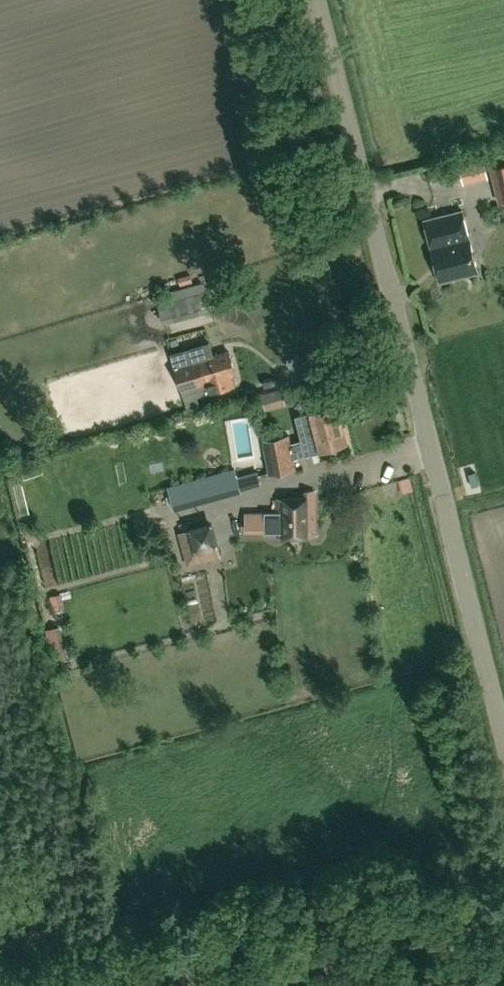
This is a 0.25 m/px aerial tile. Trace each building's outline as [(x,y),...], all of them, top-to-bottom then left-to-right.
[(487,156),(499,200),(503,199),(503,151),(487,156)] [(440,281),(478,271),(462,209),(424,219),(440,281)] [(164,317),(173,314),(175,321),(213,311),(210,301),(208,291),(207,291),(170,301),(160,303),(164,317)] [(229,350),(213,355),(209,342),(191,347),(194,360),(175,366),(182,389),(185,400),(210,393),(209,391),(236,383),(233,374),(236,373),(229,350)] [(262,392),(267,409),(286,404),(281,387),(262,392)] [(338,404),(296,415),(306,455),(332,449),(331,445),(347,441),(338,404)] [(154,418),(139,426),(146,437),(160,429),(154,418)] [(258,462),(256,421),(240,422),(242,463),(258,462)] [(161,433),(143,438),(161,496),(178,491),(161,433)] [(296,469),(289,435),(262,440),(269,474),(296,469)] [(204,476),(210,498),(241,489),(253,486),(250,473),(238,476),(235,467),(204,476)] [(414,489),(411,476),(400,479),(403,492),(414,489)] [(278,535),(315,534),(315,497),(277,498),(277,511),(265,511),(265,532),(278,532),(278,535)] [(196,553),(189,529),(179,532),(188,566),(221,556),(218,546),(196,553)]
